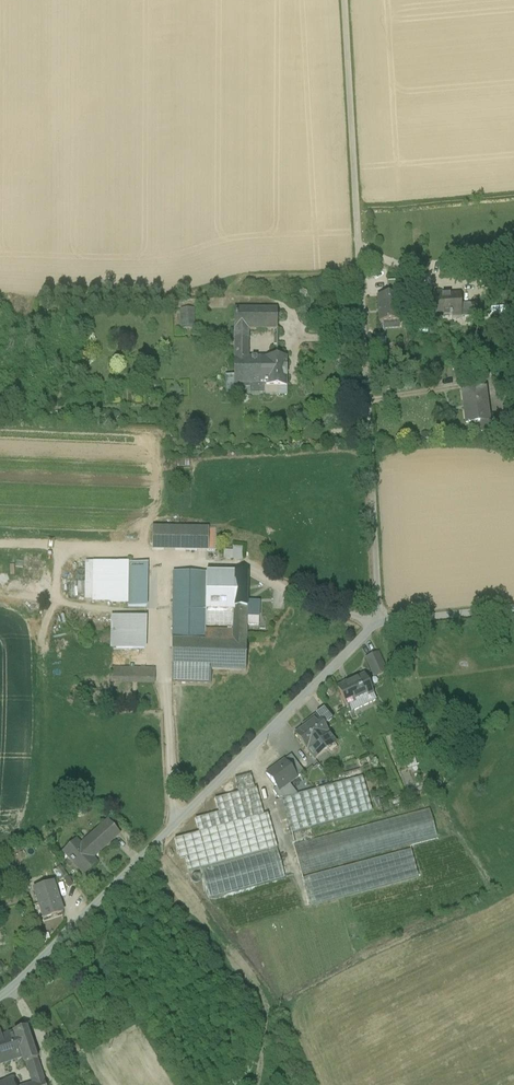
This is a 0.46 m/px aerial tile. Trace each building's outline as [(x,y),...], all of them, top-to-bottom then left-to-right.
[(459,296),(432,297),(431,297),(433,319),(434,319),(434,318),(451,317),(451,314),(461,314),(460,305),(460,295),(459,295),(459,296)] [(398,297),(378,298),(379,325),(399,323),(398,297)] [(479,304),(460,305),(461,314),(461,318),(480,317),(479,304)] [(195,327),(194,308),(180,309),(181,328),(195,327)] [(249,330),(278,328),(278,317),(264,317),(263,312),(235,314),(237,355),(250,355),(249,330)] [(286,358),(234,359),(234,385),(266,385),(266,388),(286,388),(286,358)] [(485,389),(461,392),(466,424),(480,422),(481,433),(492,431),(492,429),(491,430),(490,423),(495,422),(494,415),(489,416),(485,389)] [(207,529),(153,529),(153,552),(206,552),(207,529)] [(224,547),(224,559),(241,560),(241,548),(224,547)] [(129,563),(86,562),(85,604),(128,604),(129,563)] [(129,563),(128,604),(147,605),(147,563),(129,563)] [(173,573),(171,684),(210,685),(211,670),(246,671),(248,574),(173,573)] [(146,617),(111,616),(110,648),(145,650),(146,617)] [(365,658),(375,678),(388,672),(379,652),(365,658)] [(153,668),(112,668),(112,684),(153,684),(153,668)] [(357,680),(352,682),(351,680),(343,684),(344,686),(337,689),(343,702),(345,707),(372,694),(364,676),(357,680)] [(325,710),(316,716),(324,727),(332,721),(325,710)] [(324,727),(316,716),(315,717),(316,717),(309,722),(308,723),(309,725),(296,734),(308,750),(329,735),(324,727)] [(329,735),(308,750),(314,759),(328,749),(327,747),(333,743),(334,744),(335,744),(329,735)] [(267,775),(280,791),(298,778),(285,761),(267,775)] [(361,779),(275,802),(277,811),(285,809),(291,833),(370,812),(361,779)] [(256,789),(215,800),(218,814),(195,820),(199,834),(263,816),(256,789)] [(431,810),(295,842),(309,903),(419,877),(411,843),(438,837),(431,810)] [(199,834),(175,840),(180,861),(184,860),(188,873),(201,870),(277,850),(267,815),(263,816),(199,834)] [(102,826),(76,849),(72,844),(64,852),(73,862),(77,859),(86,870),(96,862),(93,858),(110,842),(114,839),(102,826)] [(277,850),(201,870),(209,899),(285,879),(277,850)] [(73,883),(61,865),(54,870),(60,879),(63,876),(70,886),(73,883)] [(62,913),(53,884),(34,891),(44,919),(62,913)] [(26,1028),(6,1034),(15,1061),(23,1059),(25,1065),(38,1061),(26,1028)] [(15,1061),(6,1034),(2,1036),(0,1031),(0,1066),(15,1061)]
